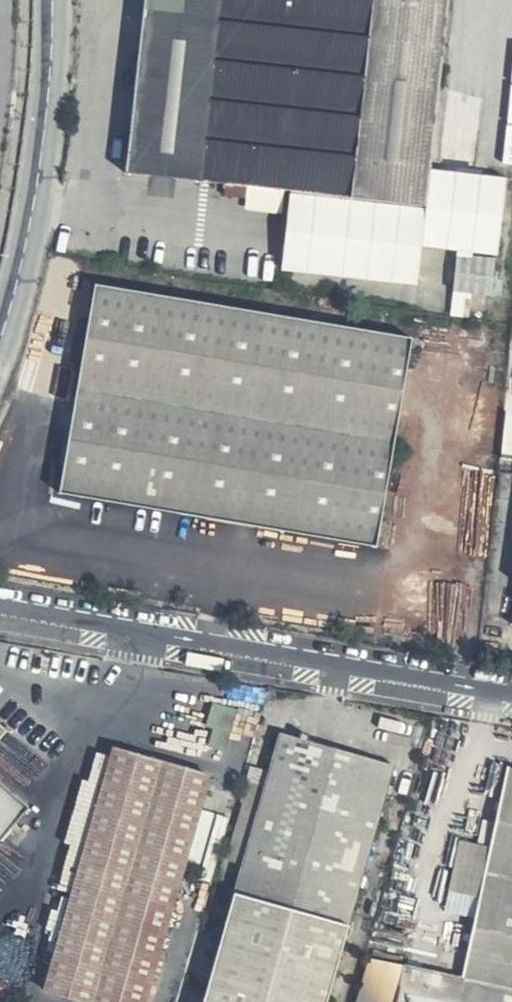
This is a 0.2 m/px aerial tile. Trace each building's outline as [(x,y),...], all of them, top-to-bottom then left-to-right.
[(128,170),(287,191),(283,264),(415,282),(422,243),(498,253),(507,174),(432,166),(449,0),(143,0),(128,170)] [(495,293),(497,254),(459,251),(457,291),(495,293)] [(411,334),(96,280),(59,487),(375,542),(411,334)] [(235,708),(214,701),(208,722),(213,724),(209,740),(223,745),(235,708)] [(279,731),(203,1001),(325,1001),(393,762),(279,731)] [(112,745),(42,985),(101,1001),(143,1001),(209,774),(112,745)] [(511,762),(465,974),(367,954),(354,1001),(511,1001),(511,762)] [(31,808),(0,781),(0,842),(31,808)]
